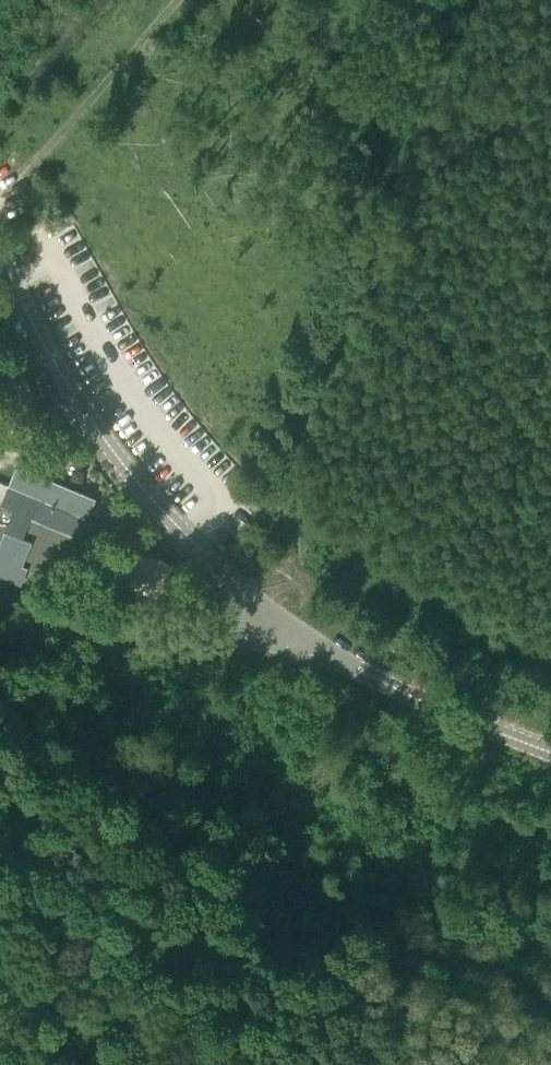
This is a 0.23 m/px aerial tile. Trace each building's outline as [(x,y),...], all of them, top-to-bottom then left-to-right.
[(7,473),(0,490),(0,573),(20,581),(26,566),(60,579),(70,553),(64,551),(87,494),(18,466),(14,476),(7,473)]
